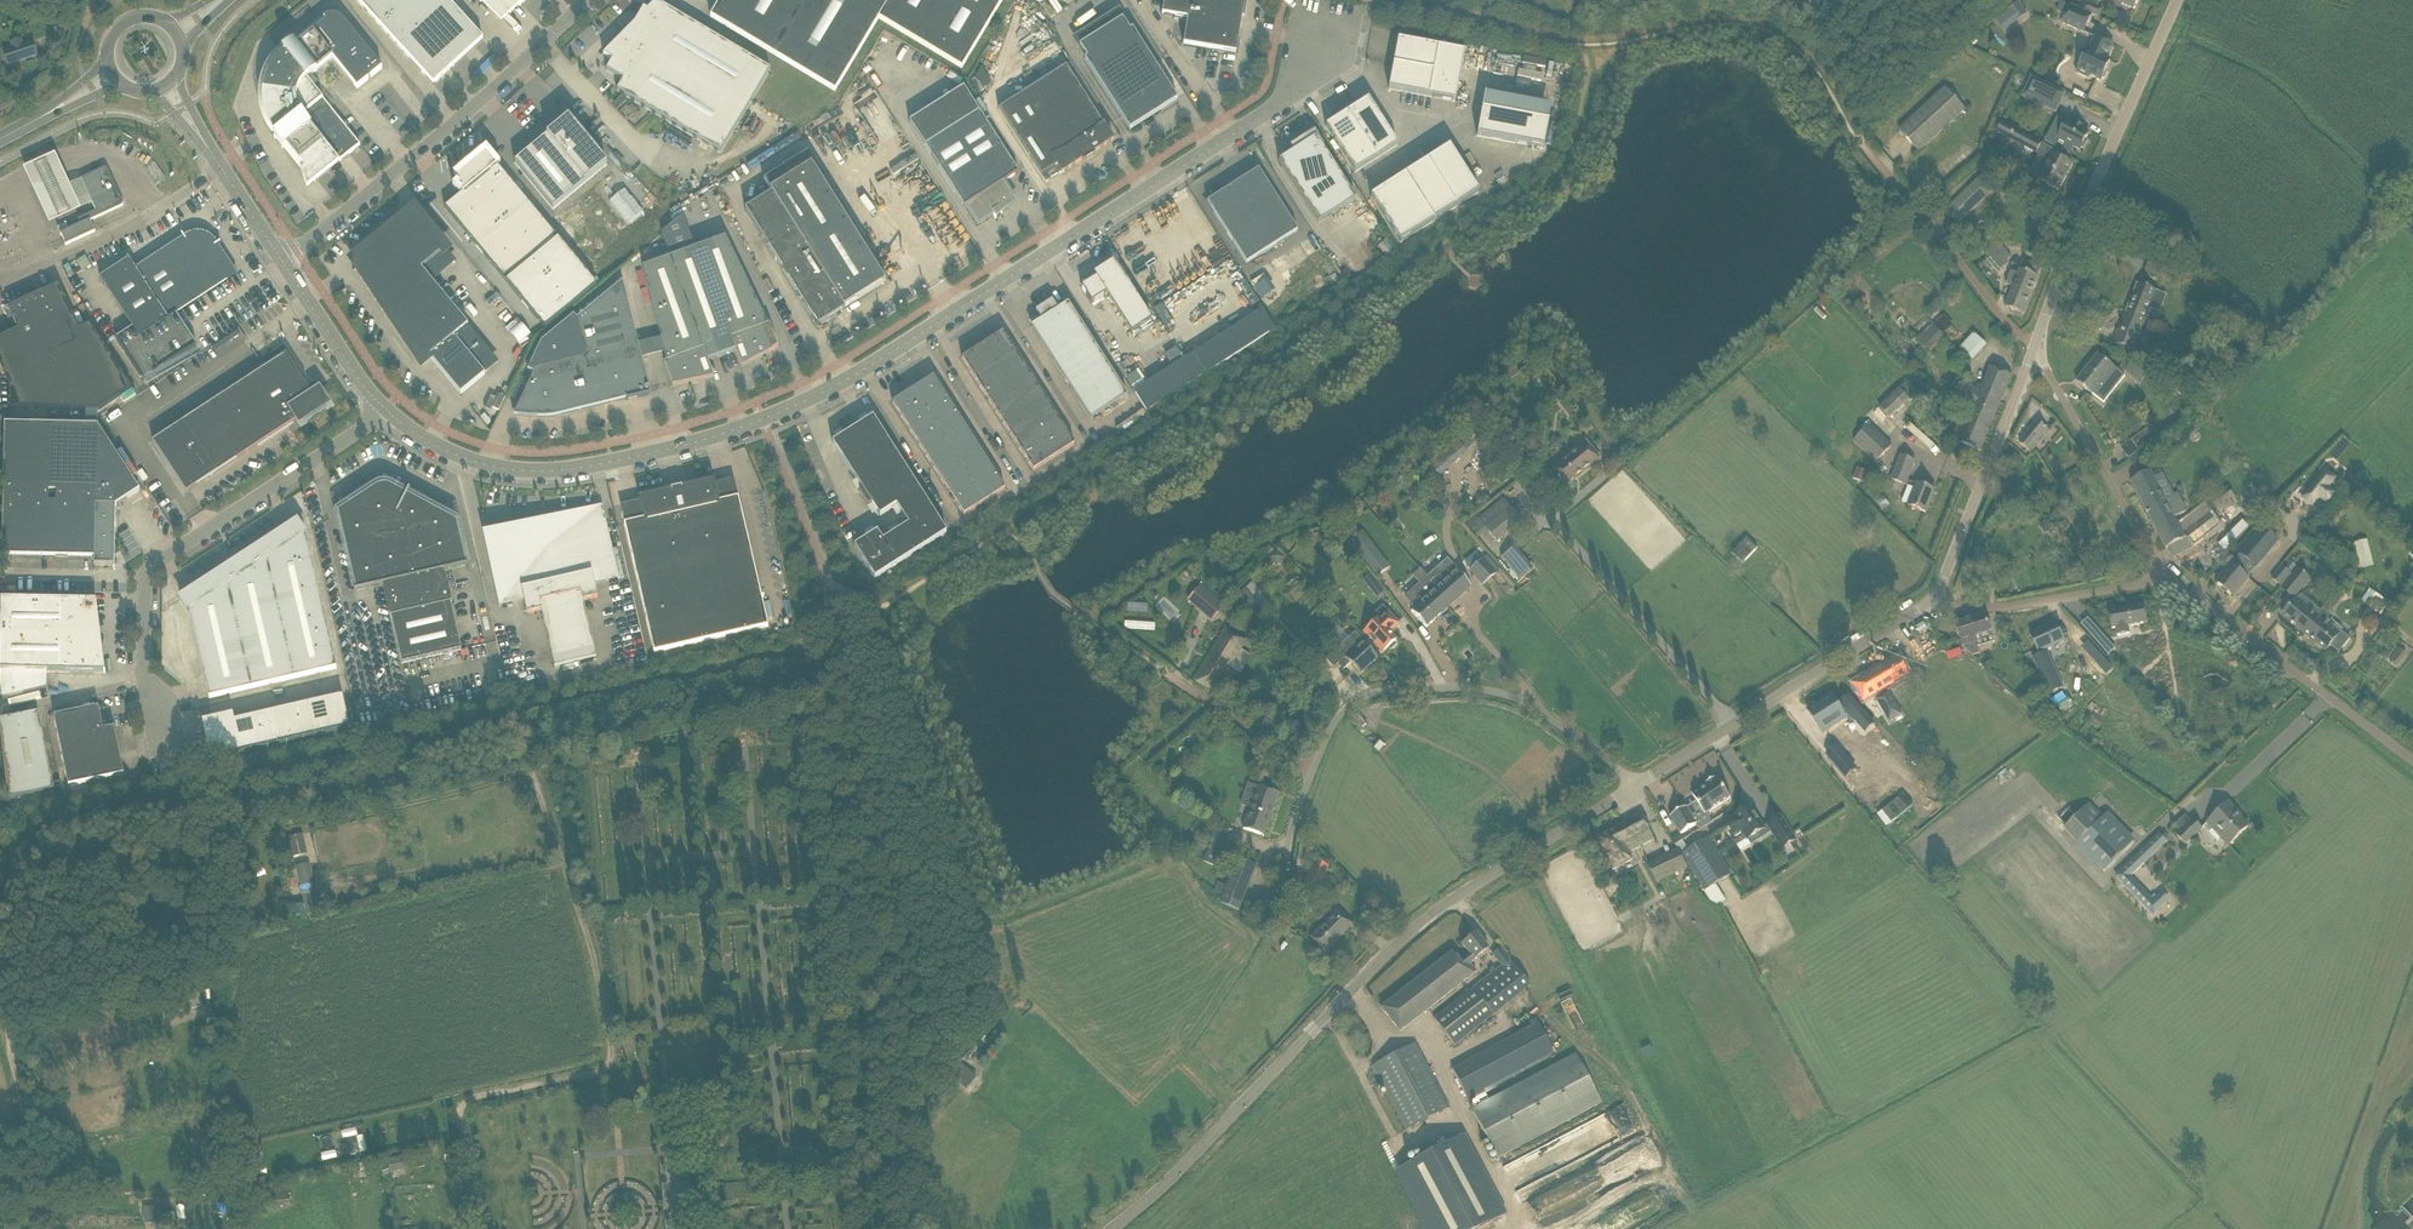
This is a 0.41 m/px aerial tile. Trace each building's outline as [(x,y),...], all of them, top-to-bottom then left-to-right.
[(447,0),(357,0),(433,85),(483,40),(447,0)] [(510,16),(526,0),(495,0),(510,16)] [(710,17),(835,91),(879,18),(962,68),(1003,0),(720,0),(710,17)] [(1161,15),(1187,20),(1183,45),(1213,50),(1236,54),(1238,40),(1242,15),(1245,0),(1164,0),(1161,15)] [(2134,9),(2138,0),(2114,0),(2134,9)] [(643,8),(634,24),(603,55),(612,60),(606,71),(623,81),(617,91),(721,153),(771,70),(656,1),(647,10),(643,8)] [(2007,10),(1996,19),(2006,31),(2016,22),(2013,18),(2024,9),(2023,8),(2018,1),(2007,10)] [(2092,14),(2095,6),(2085,1),(2081,9),(2092,14)] [(2092,16),(2071,5),(2062,23),(2084,33),(2092,16)] [(2102,9),(2095,6),(2092,14),(2098,17),(2102,9)] [(382,68),(348,26),(344,21),(342,19),(340,18),(338,17),(336,16),(334,16),(332,16),(331,16),(330,16),(328,17),(327,17),(325,18),(324,18),(324,19),(326,22),(297,46),(294,43),(283,52),(284,53),(286,55),(286,54),(306,79),(307,79),(333,58),(357,88),(382,68)] [(2128,25),(2130,19),(2123,16),(2120,23),(2128,25)] [(1177,100),(1132,29),(1130,31),(1122,19),(1079,46),(1087,58),(1084,59),(1129,131),(1177,100)] [(0,29),(0,38),(2,42),(13,35),(7,25),(0,29)] [(2114,45),(2102,40),(2095,37),(2088,51),(2087,50),(2087,51),(2085,50),(2084,50),(2083,50),(2082,50),(2080,51),(2079,52),(2079,53),(2078,54),(2078,56),(2078,57),(2079,59),(2080,60),(2080,59),(2082,60),(2077,73),(2088,78),(2089,76),(2101,82),(2110,61),(2107,59),(2114,45)] [(1459,82),(1465,52),(1398,39),(1388,89),(1455,102),(1459,82)] [(13,49),(4,52),(8,65),(36,56),(32,44),(23,46),(13,49)] [(360,145),(307,79),(306,79),(286,54),(286,55),(284,53),(280,57),(276,62),(272,66),(269,72),(266,77),(264,83),(263,89),(262,95),(262,101),(263,108),(264,113),(266,119),(267,122),(268,125),(269,128),(271,131),(272,134),(274,137),(283,148),(286,146),(304,169),(301,171),(307,188),(360,145)] [(1062,173),(1081,161),(1083,163),(1095,155),(1094,153),(1113,140),(1103,125),(1066,67),(999,109),(1041,176),(1057,166),(1062,173)] [(2022,97),(2055,112),(2064,94),(2031,78),(2022,97)] [(858,94),(862,100),(872,94),(869,87),(858,94)] [(1946,87),(1899,130),(1920,153),(1967,110),(1946,87)] [(938,104),(909,123),(963,207),(963,208),(964,208),(966,207),(978,225),(993,216),(995,219),(996,219),(995,217),(1000,214),(1001,216),(1002,215),(1001,214),(1016,204),(1003,183),(1018,174),(1018,173),(1017,173),(963,88),(938,104)] [(1549,121),(1482,109),(1485,94),(1484,94),(1477,136),(1516,143),(1544,148),(1549,121)] [(1397,145),(1368,99),(1325,126),(1355,172),(1381,156),(1397,145)] [(569,118),(514,163),(553,209),(607,165),(569,118)] [(2002,122),(1997,133),(2010,139),(2022,146),(2039,155),(2034,165),(2043,170),(2038,179),(2059,190),(2073,164),(2054,154),(2056,151),(2030,137),(2002,122)] [(2053,129),(2046,142),(2069,154),(2073,146),(2080,150),(2081,147),(2083,148),(2087,141),(2085,140),(2089,134),(2082,130),(2083,128),(2075,124),(2073,126),(2067,122),(2061,133),(2053,129)] [(1292,147),(1291,146),(1289,147),(1293,152),(1278,162),(1318,223),(1355,200),(1322,148),(1324,146),(1323,145),(1321,146),(1314,134),(1292,147)] [(1444,214),(1478,193),(1449,147),(1371,197),(1400,243),(1444,214)] [(55,149),(23,164),(48,220),(91,201),(81,179),(80,176),(69,181),(55,149)] [(463,192),(445,208),(545,329),(597,286),(592,280),(486,151),(459,174),(460,176),(457,178),(457,182),(459,184),(458,186),(463,192)] [(745,210),(814,319),(812,320),(816,326),(885,283),(805,155),(804,156),(811,166),(771,191),(764,181),(771,194),(745,210)] [(90,221),(122,206),(123,205),(123,204),(123,203),(123,202),(108,170),(107,169),(107,168),(106,168),(105,168),(104,168),(81,179),(91,201),(96,211),(78,220),(81,225),(60,234),(63,240),(66,246),(96,232),(93,227),(90,221)] [(1246,264),(1297,231),(1258,169),(1207,202),(1246,264)] [(1945,211),(1958,224),(1999,185),(1986,172),(1945,211)] [(362,265),(362,266),(362,268),(362,269),(362,270),(362,271),(362,272),(363,273),(363,274),(363,275),(364,276),(364,277),(365,278),(365,279),(366,280),(367,281),(367,282),(383,301),(391,310),(429,278),(422,269),(446,249),(422,220),(414,211),(371,247),(370,247),(369,248),(368,249),(368,250),(367,251),(366,252),(366,253),(365,254),(364,255),(364,256),(364,257),(363,258),(363,259),(362,260),(362,261),(362,262),(362,263),(362,264),(362,265)] [(100,279),(132,328),(116,339),(144,381),(197,346),(176,315),(238,275),(218,245),(221,243),(220,242),(218,244),(215,239),(209,235),(203,232),(195,232),(188,234),(184,237),(182,234),(181,235),(183,238),(135,269),(129,259),(100,279)] [(725,238),(697,248),(730,339),(731,339),(735,351),(741,368),(778,348),(770,325),(767,326),(725,238)] [(2011,257),(1998,241),(1985,252),(2001,270),(2009,264),(2006,261),(2011,257)] [(730,339),(697,248),(670,258),(704,349),(703,349),(708,361),(735,351),(731,339),(730,339)] [(704,349),(670,258),(642,268),(667,363),(664,364),(673,387),(714,378),(708,361),(703,349),(704,349)] [(2009,298),(2005,307),(2012,310),(2023,314),(2042,267),(2030,262),(2023,260),(2018,273),(2011,271),(2006,284),(2013,287),(2012,289),(2009,288),(2005,297),(2009,298)] [(1151,321),(1114,262),(1103,269),(1105,272),(1081,287),(1091,303),(1106,294),(1131,334),(1151,321)] [(2184,266),(2179,277),(2188,281),(2193,270),(2184,266)] [(391,310),(386,314),(393,323),(409,341),(405,344),(419,366),(425,361),(430,357),(461,395),(470,387),(485,374),(469,355),(483,343),(433,283),(429,278),(391,310)] [(536,370),(515,413),(531,415),(543,415),(556,415),(568,413),(597,406),(626,399),(626,401),(651,395),(642,358),(638,344),(623,281),(577,319),(574,315),(541,342),(530,366),(529,367),(531,368),(536,370)] [(2133,292),(2113,344),(2124,348),(2134,352),(2155,300),(2158,291),(2137,283),(2133,292)] [(79,330),(59,286),(8,308),(18,330),(0,338),(0,365),(10,388),(10,409),(99,411),(57,347),(79,330)] [(1127,396),(1068,304),(1058,310),(1052,301),(1035,312),(1041,321),(1031,327),(1090,420),(1127,396)] [(90,325),(79,330),(57,347),(99,411),(132,389),(90,325)] [(1930,354),(1945,338),(1932,325),(1916,341),(1930,354)] [(1967,329),(1955,339),(1960,345),(1972,335),(1967,329)] [(1003,332),(982,346),(996,366),(1016,353),(1003,332)] [(1972,335),(1959,350),(1969,359),(1983,344),(1972,335)] [(186,493),(294,422),(298,419),(296,416),(299,414),(301,417),(322,404),(321,403),(325,400),(319,391),(311,396),(309,392),(311,391),(308,386),(306,388),(301,381),(306,377),(286,346),(260,362),(265,370),(153,442),(186,493)] [(996,366),(982,346),(962,359),(975,380),(996,366)] [(1025,368),(1017,354),(1016,353),(996,366),(996,367),(1005,381),(1025,368)] [(2125,376),(2122,373),(2108,362),(2098,354),(2077,382),(2093,394),(2104,403),(2125,376)] [(1005,381),(996,367),(996,366),(975,380),(984,394),(1005,381)] [(1034,382),(1026,369),(1025,368),(1005,381),(1005,382),(1014,395),(1034,382)] [(1965,380),(1956,390),(1966,399),(1971,393),(1977,399),(1974,406),(1959,442),(1969,446),(1980,451),(1996,414),(2012,377),(2001,372),(1990,368),(1983,386),(1978,384),(1976,390),(1965,380)] [(933,377),(913,390),(926,411),(947,398),(933,377)] [(1014,395),(1005,382),(1005,381),(984,394),(993,408),(1014,395)] [(1021,406),(1041,393),(1034,382),(1014,395),(1021,406)] [(1900,388),(1879,407),(1889,419),(1910,400),(1900,388)] [(926,411),(913,390),(892,403),(906,424),(926,411)] [(1028,417),(1049,404),(1041,393),(1021,406),(1028,417)] [(1001,419),(1021,406),(1014,395),(993,408),(1001,419)] [(956,412),(947,399),(947,398),(926,411),(935,425),(956,412)] [(497,400),(492,413),(497,415),(502,402),(497,400)] [(1035,429),(1056,416),(1049,404),(1028,417),(1035,429)] [(1008,431),(1028,417),(1021,406),(1001,419),(1008,431)] [(935,425),(926,411),(906,424),(915,438),(935,425)] [(965,426),(956,413),(956,412),(935,425),(944,439),(965,426)] [(1065,430),(1056,417),(1056,416),(1035,429),(1036,430),(1045,443),(1065,430)] [(858,422),(851,427),(850,427),(874,466),(895,453),(873,417),(869,420),(860,425),(858,422)] [(1015,442),(1035,429),(1028,417),(1008,431),(1015,442)] [(1907,434),(1916,423),(1912,420),(1903,431),(1907,434)] [(2032,453),(2050,431),(2038,421),(2021,443),(2032,453)] [(94,557),(94,566),(115,566),(116,505),(140,490),(97,425),(5,423),(2,555),(94,557)] [(944,439),(935,425),(915,438),(924,452),(944,439)] [(1892,446),(1870,425),(1854,442),(1876,463),(1892,446)] [(951,451),(972,438),(965,426),(944,439),(951,451)] [(2131,441),(2138,450),(2158,435),(2151,426),(2131,441)] [(874,466),(850,427),(843,432),(845,435),(832,443),(855,478),(874,466)] [(1045,443),(1036,430),(1035,429),(1015,442),(1024,456),(1045,443)] [(1074,445),(1066,431),(1065,430),(1045,443),(1045,444),(1054,458),(1074,445)] [(959,462),(979,449),(972,438),(951,451),(959,462)] [(931,463),(951,451),(944,439),(924,452),(931,463)] [(1454,439),(1426,463),(1438,477),(1466,453),(1454,439)] [(1599,459),(1591,449),(1584,441),(1553,466),(1566,483),(1578,473),(1579,475),(1599,459)] [(1054,458),(1045,444),(1045,443),(1024,456),(1033,471),(1054,458)] [(966,473),(986,460),(979,449),(959,462),(966,473)] [(938,475),(959,462),(951,451),(931,463),(938,475)] [(864,499),(908,472),(895,453),(874,466),(855,478),(862,489),(859,491),(864,499)] [(1901,455),(1896,467),(1892,479),(1907,485),(1914,488),(1908,506),(1915,508),(1926,513),(1935,490),(1917,483),(1908,480),(1915,461),(1901,455)] [(995,474),(987,461),(986,460),(966,473),(975,487),(995,474)] [(945,486),(966,473),(959,462),(938,475),(945,486)] [(1854,478),(1866,481),(1868,471),(1857,468),(1854,478)] [(2325,469),(2302,497),(2306,500),(2313,506),(2321,497),(2328,488),(2336,478),(2325,469)] [(2175,517),(2182,513),(2187,511),(2178,493),(2166,499),(2164,494),(2151,470),(2131,481),(2166,549),(2168,547),(2173,558),(2194,547),(2220,527),(2205,507),(2179,525),(2175,517)] [(896,506),(920,491),(908,472),(864,499),(869,507),(872,505),(879,516),(896,505),(896,506)] [(975,487),(966,473),(945,486),(955,500),(975,487)] [(1005,489),(996,475),(995,474),(975,487),(984,502),(1005,489)] [(768,626),(738,498),(718,502),(713,483),(641,500),(645,519),(624,524),(654,652),(768,626)] [(467,565),(459,534),(457,522),(435,510),(436,509),(430,505),(429,507),(408,496),(412,487),(411,487),(406,495),(391,487),(387,485),(383,485),(379,486),(376,488),(358,499),(357,497),(351,501),(352,503),(338,513),(356,590),(354,590),(355,591),(383,585),(401,664),(462,650),(444,571),(468,565),(468,564),(467,565)] [(2222,504),(2234,495),(2227,486),(2218,493),(2220,495),(2217,497),(2222,504)] [(984,502),(975,487),(955,500),(964,515),(984,502)] [(946,533),(920,491),(896,506),(903,517),(915,509),(920,517),(914,521),(928,544),(946,533)] [(1510,506),(1485,527),(1497,542),(1522,521),(1510,506)] [(504,531),(487,546),(501,603),(523,598),(526,614),(541,610),(554,668),(597,658),(583,601),(598,597),(594,582),(617,577),(601,508),(504,531)] [(915,509),(903,517),(900,519),(905,526),(904,527),(904,528),(914,521),(920,517),(915,509)] [(2047,519),(2041,523),(2047,532),(2053,528),(2047,519)] [(2229,536),(2236,542),(2251,526),(2244,519),(2229,536)] [(928,544),(914,521),(904,528),(904,527),(890,536),(898,548),(889,553),(896,565),(928,544)] [(337,669),(306,536),(305,536),(297,523),(250,554),(250,553),(244,557),(245,558),(234,566),(233,564),(228,568),(181,599),(189,612),(209,699),(337,669)] [(896,565),(889,553),(880,539),(881,538),(877,532),(864,540),(862,537),(853,543),(855,546),(854,547),(875,578),(896,565)] [(898,548),(890,536),(888,533),(881,538),(880,539),(889,553),(898,548)] [(1362,535),(1351,544),(1376,577),(1387,569),(1362,535)] [(2227,567),(2220,575),(2228,581),(2226,583),(2240,595),(2245,588),(2250,592),(2275,562),(2272,559),(2282,546),(2269,536),(2255,554),(2261,560),(2253,570),(2237,558),(2229,568),(2227,567)] [(2360,569),(2375,565),(2368,538),(2353,542),(2360,569)] [(1276,547),(1267,558),(1278,567),(1287,556),(1276,547)] [(1532,571),(1513,548),(1501,557),(1521,581),(1532,571)] [(1477,564),(1470,570),(1482,585),(1495,573),(1483,559),(1477,564)] [(2078,561),(2070,563),(2072,571),(2080,569),(2078,561)] [(1418,587),(1407,597),(1415,607),(1414,609),(1411,611),(1426,627),(1456,601),(1461,596),(1471,587),(1457,571),(1455,572),(1453,574),(1444,564),(1429,577),(1428,575),(1426,577),(1420,570),(1413,576),(1419,583),(1417,586),(1418,587)] [(2284,582),(2292,573),(2284,567),(2281,564),(2274,573),(2284,582)] [(2298,568),(2288,580),(2302,591),(2311,579),(2298,568)] [(1251,582),(1236,597),(1258,622),(1267,614),(1252,597),(1259,591),(1251,582)] [(1226,606),(1221,601),(1201,585),(1189,600),(1213,621),(1226,606)] [(2390,603),(2376,593),(2367,606),(2381,616),(2390,603)] [(2320,612),(2319,612),(2299,595),(2283,616),(2303,632),(2316,616),(2320,612)] [(80,601),(2,599),(0,690),(0,701),(48,689),(48,671),(104,673),(105,673),(102,648),(98,647),(92,601),(80,601)] [(2144,604),(2108,610),(2111,628),(2115,627),(2117,635),(2129,633),(2128,625),(2147,622),(2144,604)] [(1363,632),(1382,653),(1388,648),(1390,650),(1395,645),(1393,643),(1395,641),(1387,632),(1390,629),(1391,630),(1398,624),(1387,612),(1377,621),(1376,620),(1363,632)] [(1986,615),(1956,624),(1963,649),(1964,648),(1972,656),(1978,654),(1976,647),(1973,637),(1991,631),(1986,615)] [(2316,616),(2303,632),(2310,638),(2311,636),(2317,641),(2316,643),(2326,651),(2339,634),(2333,629),(2316,616)] [(2056,622),(2031,634),(2039,652),(2040,652),(2041,655),(2034,658),(2050,694),(2063,688),(2047,653),(2045,649),(2064,641),(2056,622)] [(1246,638),(1235,632),(1226,627),(1194,679),(1214,691),(1246,638)] [(2097,629),(2091,635),(2099,644),(2105,638),(2097,629)] [(1343,669),(1350,663),(1359,674),(1377,658),(1361,642),(1363,641),(1354,632),(1325,659),(1333,668),(1338,663),(1343,668),(1343,669)] [(2089,641),(2082,648),(2100,668),(2107,662),(2089,641)] [(2399,648),(2389,660),(2398,668),(2408,656),(2399,648)] [(1908,675),(1904,668),(1898,657),(1853,683),(1863,701),(1876,694),(1885,688),(1908,675)] [(2096,667),(2077,684),(2083,690),(2102,672),(2096,667)] [(1877,699),(1891,723),(1903,716),(1889,692),(1888,693),(1885,688),(1876,694),(1878,699),(1877,699)] [(233,714),(201,721),(210,760),(350,727),(345,707),(343,696),(342,696),(264,714),(235,721),(234,716),(233,714)] [(1832,697),(1808,712),(1823,735),(1846,720),(1845,718),(1850,715),(1858,723),(1867,716),(1852,699),(1839,707),(1832,697)] [(114,728),(103,730),(99,707),(54,716),(68,786),(124,774),(114,728)] [(39,713),(25,716),(28,730),(1,736),(8,800),(54,790),(39,713)] [(1367,727),(1358,715),(1351,720),(1361,732),(1367,727)] [(1846,756),(1836,764),(1847,777),(1857,769),(1846,756)] [(1954,769),(1960,781),(1973,775),(1967,763),(1954,769)] [(1730,798),(1719,779),(1717,780),(1715,777),(1706,783),(1708,786),(1693,795),(1697,802),(1687,808),(1686,806),(1670,816),(1681,834),(1697,824),(1693,818),(1704,812),(1705,814),(1730,798)] [(1278,794),(1257,787),(1243,829),(1264,836),(1278,794)] [(2248,827),(2239,817),(2241,816),(2228,803),(2211,819),(2225,834),(2220,838),(2228,846),(2248,827)] [(1750,807),(1734,817),(1735,820),(1724,827),(1733,841),(1744,834),(1748,840),(1750,838),(1752,841),(1760,836),(1758,833),(1765,829),(1750,807)] [(1655,838),(1647,823),(1641,812),(1596,837),(1606,855),(1614,870),(1635,859),(1631,852),(1655,838)] [(2078,843),(2076,845),(2102,872),(2135,840),(2108,813),(2104,817),(2078,843)] [(1783,849),(1796,840),(1781,816),(1768,824),(1783,849)] [(2194,818),(2176,835),(2186,845),(2203,829),(2194,818)] [(2153,916),(2170,899),(2162,891),(2153,899),(2131,876),(2168,841),(2160,833),(2115,876),(2153,916)] [(292,857),(304,854),(299,835),(287,838),(292,857)] [(1224,841),(1214,836),(1202,862),(1213,867),(1224,841)] [(1731,874),(1708,837),(1682,854),(1705,891),(1731,874)] [(1682,871),(1672,854),(1650,866),(1659,883),(1682,871)] [(1256,866),(1239,859),(1237,858),(1221,896),(1219,902),(1238,910),(1256,866)] [(1312,898),(1328,866),(1315,860),(1299,892),(1312,898)] [(299,886),(311,883),(306,864),(294,867),(299,886)] [(1607,880),(1614,894),(1622,890),(1614,876),(1607,880)] [(306,915),(318,912),(313,893),(301,896),(306,915)] [(1326,952),(1353,924),(1336,908),(1310,937),(1317,944),(1326,952)] [(118,922),(120,931),(133,927),(131,919),(118,922)] [(1488,949),(1483,942),(1476,933),(1461,944),(1468,952),(1458,959),(1471,976),(1476,972),(1470,963),(1488,949)] [(1501,948),(1492,955),(1501,966),(1509,959),(1501,948)] [(1471,976),(1458,959),(1452,952),(1381,1008),(1400,1032),(1447,994),(1471,976)] [(150,965),(139,964),(138,972),(149,973),(150,965)] [(204,1007),(199,987),(184,991),(189,1011),(204,1007)] [(1494,1015),(1473,988),(1434,1018),(1456,1046),(1494,1015)] [(1495,1086),(1550,1057),(1549,1054),(1553,1052),(1536,1019),(1530,1022),(1531,1025),(1451,1068),(1469,1101),(1475,1098),(1478,1103),(1487,1098),(1485,1093),(1496,1087),(1495,1086)] [(1487,1048),(1502,1041),(1499,1035),(1485,1042),(1487,1048)] [(113,1054),(128,1049),(125,1042),(111,1046),(113,1054)] [(1449,1108),(1437,1084),(1415,1043),(1372,1066),(1377,1077),(1407,1130),(1449,1108)] [(1602,1106),(1587,1077),(1575,1055),(1474,1109),(1501,1160),(1602,1106)] [(978,1077),(960,1062),(949,1075),(959,1084),(967,1090),(972,1084),(978,1077)] [(1582,1131),(1590,1148),(1633,1128),(1626,1112),(1582,1131)] [(345,1139),(348,1153),(359,1151),(356,1136),(345,1139)] [(1463,1136),(1395,1171),(1426,1228),(1479,1228),(1490,1228),(1495,1226),(1492,1222),(1505,1215),(1463,1136)] [(402,1156),(387,1160),(391,1174),(405,1170),(402,1156)] [(369,1163),(357,1165),(358,1173),(371,1170),(369,1163)] [(227,1179),(218,1180),(219,1189),(228,1188),(227,1179)] [(1552,1197),(1560,1197),(1579,1196),(1579,1182),(1557,1183),(1557,1194),(1544,1194),(1544,1203),(1552,1203),(1552,1197)] [(288,1183),(260,1186),(261,1197),(270,1196),(272,1207),(290,1205),(288,1183)] [(163,1223),(162,1207),(144,1208),(145,1224),(163,1223)]
